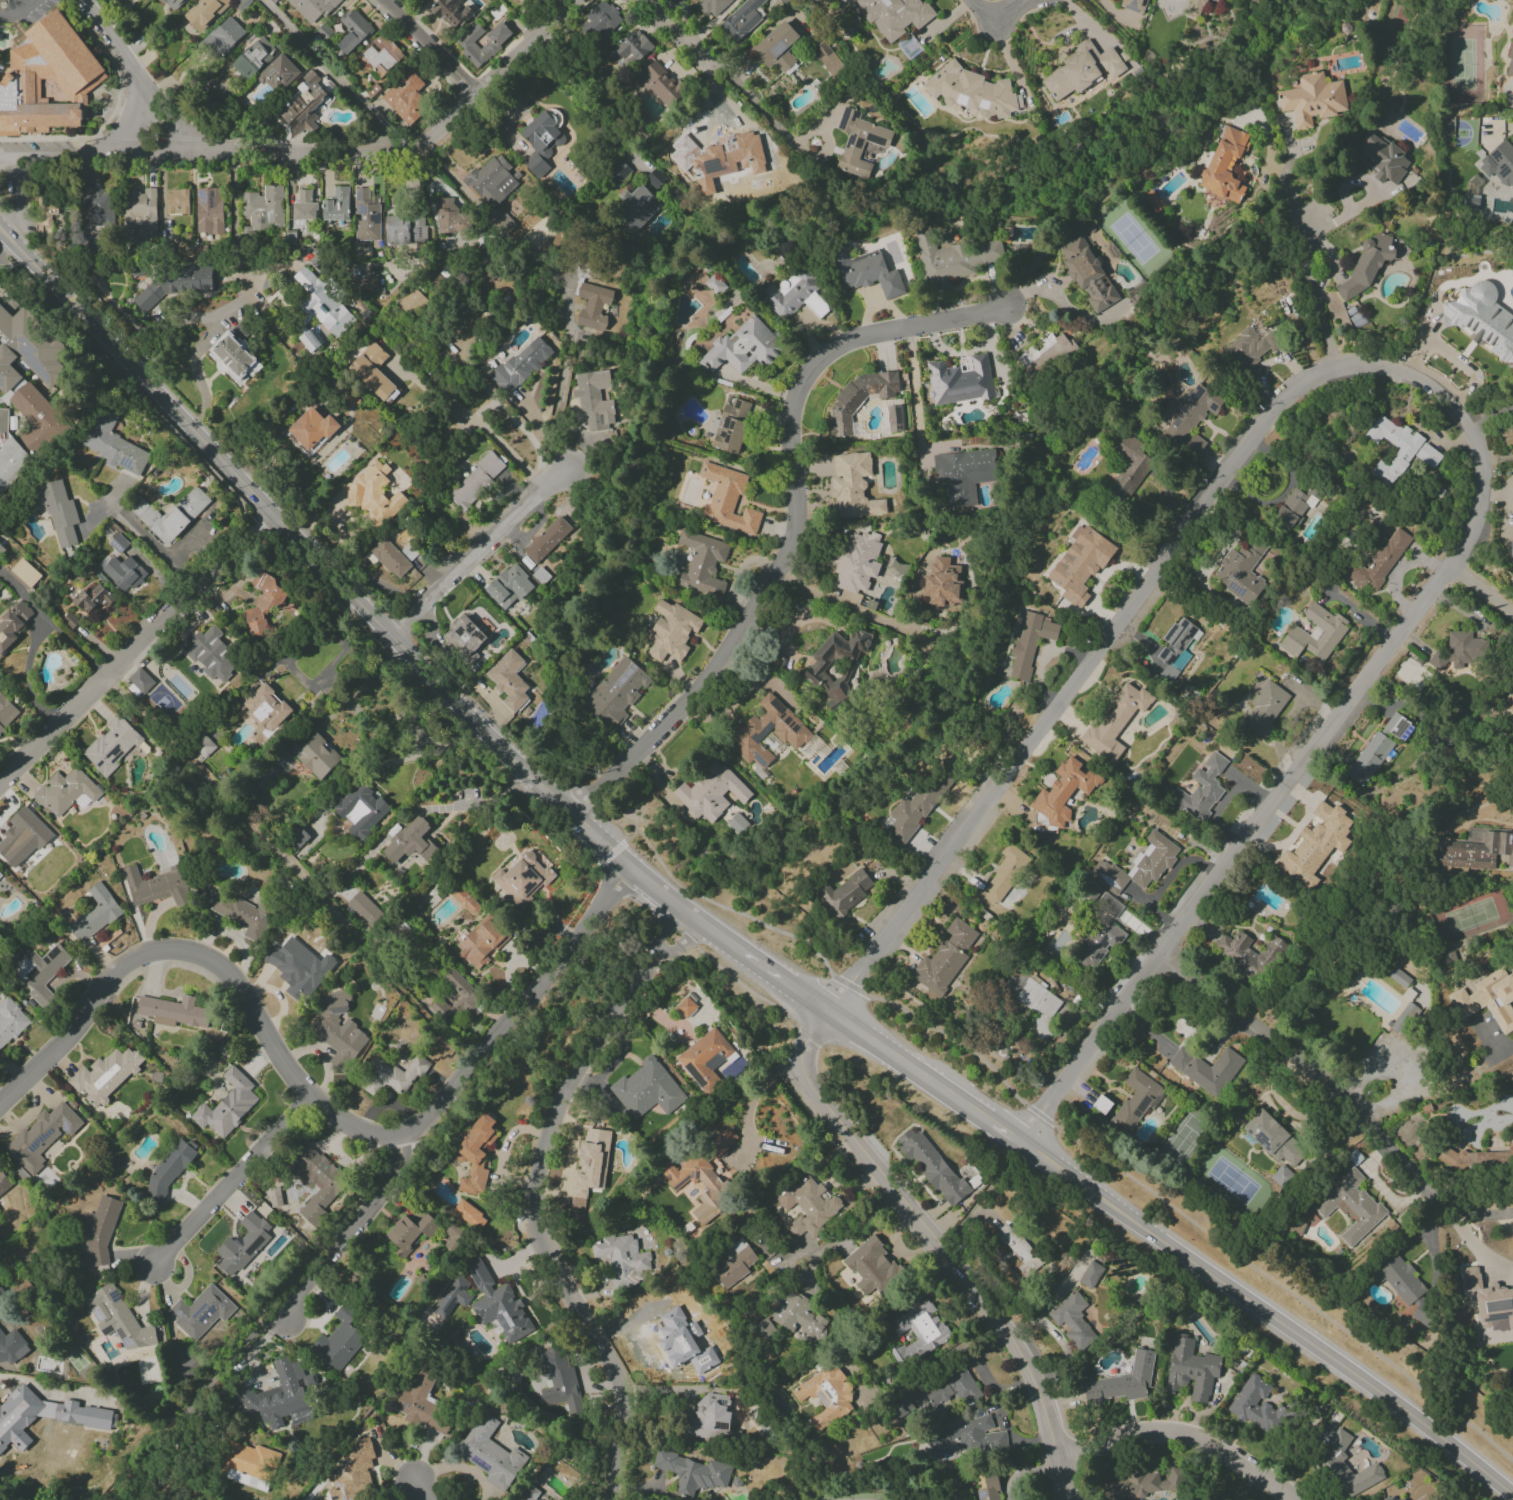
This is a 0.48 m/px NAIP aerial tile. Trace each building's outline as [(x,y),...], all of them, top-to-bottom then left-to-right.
[(173,13),(186,0),(161,0),(173,13)] [(200,33),(232,2),(230,0),(200,0),(183,16),(200,33)] [(311,27),(340,0),(286,0),(311,27)] [(454,33),(474,14),(464,3),(465,3),(462,0),(438,0),(430,8),(454,33)] [(586,26),(601,41),(623,20),(603,0),(602,0),(585,17),(590,22),(586,26)] [(712,20),(732,0),(699,0),(696,3),(712,20)] [(735,44),(762,19),(754,11),(766,0),(746,0),(718,26),(735,44)] [(913,25),(916,30),(934,18),(921,0),(856,0),(855,1),(886,44),(913,25)] [(1147,0),(1121,0),(1119,7),(1143,15),(1147,0)] [(1206,0),(1188,0),(1184,10),(1200,16),(1206,0)] [(345,55),(373,30),(353,8),(339,20),(350,32),(336,45),(345,55)] [(53,133),(0,134),(0,83),(1,84),(11,73),(10,50),(32,43),(26,35),(58,11),(105,72),(73,97),(57,75),(38,76),(38,104),(83,103),(83,126),(53,127),(53,133)] [(221,59),(246,32),(228,15),(203,41),(221,59)] [(772,62),(783,73),(796,61),(786,50),(800,36),(783,19),(751,50),(767,66),(772,62)] [(513,34),(502,22),(478,47),(473,43),(484,32),(475,22),(453,44),(479,69),(513,34)] [(638,62),(654,47),(635,28),(613,49),(623,59),(629,54),(638,62)] [(360,56),(382,77),(404,54),(382,33),(360,56)] [(246,81),(277,52),(262,36),(230,65),(246,81)] [(1039,80),(1056,103),(1074,89),(1077,94),(1105,73),(1112,83),(1128,71),(1111,46),(1099,55),(1086,38),(1073,47),(1076,53),(1039,80)] [(845,68),(823,40),(810,50),(832,78),(845,68)] [(299,72),(281,53),(255,77),(274,96),(299,72)] [(1008,78),(996,81),(993,84),(984,82),(982,75),(963,71),(953,59),(922,84),(921,92),(927,99),(942,95),(945,107),(953,105),(975,110),(983,119),(995,116),(998,120),(1009,117),(1010,113),(1018,111),(1014,96),(1011,92),(1008,78)] [(634,79),(647,92),(649,90),(667,109),(683,94),(652,62),(634,79)] [(409,67),(424,83),(415,92),(429,106),(408,127),(378,97),(409,67)] [(309,86),(279,113),(302,140),(315,128),(311,123),(318,117),(315,113),(330,99),(315,82),(319,79),(311,70),(302,77),(309,86)] [(1277,91),(1280,112),(1293,110),(1295,130),(1312,128),(1310,118),(1346,113),(1342,81),(1324,83),(1323,72),(1298,75),(1299,88),(1277,91)] [(836,170),(867,179),(872,164),(861,160),(864,151),(881,156),(884,147),(888,148),(893,131),(859,120),(861,112),(843,106),(836,129),(847,133),(836,170)] [(519,132),(535,151),(527,157),(543,175),(550,168),(544,161),(552,153),(551,152),(567,138),(543,111),(519,132)] [(1237,202),(1244,184),(1230,179),(1232,173),(1225,170),(1230,156),(1241,160),(1250,135),(1223,125),(1199,188),(1237,202)] [(1355,151),(1377,166),(1370,176),(1382,184),(1386,178),(1395,185),(1412,159),(1388,143),(1387,144),(1368,131),(1355,151)] [(1504,139),(1481,161),(1479,169),(1488,178),(1492,174),(1505,188),(1512,189),(1512,148),(1504,139)] [(519,182),(492,156),(477,172),(473,168),(462,180),(493,209),(519,182)] [(632,171),(620,160),(604,177),(616,188),(632,171)] [(662,206),(641,183),(630,194),(625,189),(617,197),(622,203),(615,210),(635,232),(662,206)] [(282,185),(263,186),(263,193),(240,194),(241,218),(249,218),(249,226),(241,227),(241,230),(283,229),(282,185)] [(322,221),(349,220),(348,186),(332,186),(332,200),(322,200),(322,221)] [(111,227),(113,190),(83,188),(82,227),(105,228),(105,227),(111,227)] [(156,188),(143,188),(143,191),(123,191),(123,228),(135,228),(135,218),(142,218),(142,236),(156,236),(156,188)] [(196,234),(223,233),(222,188),(196,188),(196,234)] [(379,202),(368,202),(368,188),(354,188),(354,215),(357,215),(357,241),(380,241),(379,202)] [(1165,205),(1151,189),(1141,198),(1155,214),(1165,205)] [(189,214),(188,190),(165,191),(166,215),(189,214)] [(292,220),(316,220),(316,203),(311,202),(312,190),(298,190),(297,202),(293,202),(292,220)] [(1478,209),(1479,196),(1464,195),(1464,208),(1478,209)] [(438,233),(470,233),(470,212),(459,212),(458,197),(437,198),(438,233)] [(58,200),(37,199),(36,235),(51,236),(52,215),(58,215),(58,200)] [(385,215),(385,243),(425,243),(425,215),(385,215)] [(1095,314),(1120,299),(1099,263),(1102,262),(1095,250),(1095,249),(1087,235),(1095,231),(1094,229),(1090,222),(1083,226),(1084,233),(1059,248),(1066,260),(1064,261),(1065,268),(1079,292),(1086,290),(1090,304),(1095,314)] [(935,250),(931,230),(915,233),(925,288),(946,284),(945,276),(1004,266),(999,239),(935,250)] [(1344,302),(1371,285),(1378,267),(1393,258),(1396,249),(1389,246),(1392,238),(1378,232),(1364,241),(1348,280),(1335,288),(1344,302)] [(879,250),(850,259),(846,246),(827,252),(840,293),(878,281),(884,300),(905,294),(897,269),(886,272),(879,250)] [(784,322),(803,303),(818,319),(829,308),(813,292),(821,284),(802,264),(776,289),(771,284),(759,296),(784,322)] [(334,338),(354,318),(305,265),(292,277),(309,295),(299,304),(310,316),(311,314),(334,338)] [(212,293),(211,266),(157,268),(157,286),(135,287),(135,304),(141,304),(141,310),(155,310),(155,295),(212,293)] [(704,284),(718,296),(727,285),(714,273),(704,284)] [(376,274),(351,275),(351,291),(377,290),(376,274)] [(603,332),(609,309),(609,310),(614,291),(580,282),(576,297),(582,299),(576,325),(603,332)] [(1448,328),(1463,327),(1472,332),(1468,339),(1480,347),(1483,341),(1490,345),(1490,353),(1497,357),(1497,359),(1504,364),(1512,363),(1512,315),(1495,304),(1494,285),(1491,283),(1458,286),(1459,295),(1455,302),(1441,303),(1443,325),(1448,328)] [(70,428),(12,363),(20,356),(48,388),(69,370),(18,312),(13,317),(8,311),(14,305),(7,297),(0,303),(0,490),(70,428)] [(785,349),(753,314),(726,340),(722,336),(694,362),(707,376),(725,360),(739,375),(757,359),(764,367),(785,349)] [(323,344),(312,327),(298,337),(309,353),(323,344)] [(1258,340),(1249,327),(1223,346),(1242,372),(1280,344),(1271,331),(1258,340)] [(1073,345),(1062,332),(1054,338),(1048,331),(1017,356),(1034,378),(1073,345)] [(211,350),(221,361),(219,364),(239,384),(249,374),(252,377),(263,366),(229,332),(211,350)] [(490,378),(508,396),(553,352),(535,333),(490,378)] [(397,389),(376,369),(388,356),(372,341),(347,368),(384,402),(397,389)] [(933,407),(994,396),(986,353),(969,356),(971,370),(961,371),(960,365),(945,368),(944,360),(925,363),(933,407)] [(573,374),(576,398),(578,398),(580,414),(585,413),(587,430),(616,427),(612,400),(601,401),(599,389),(611,388),(609,370),(573,374)] [(831,437),(852,436),(851,417),(869,393),(877,393),(877,399),(895,398),(899,392),(898,372),(855,374),(829,408),(831,437)] [(1196,458),(1206,442),(1191,433),(1205,411),(1215,417),(1225,401),(1194,381),(1173,416),(1174,416),(1161,437),(1196,458)] [(711,447),(738,455),(753,404),(733,398),(731,405),(722,403),(713,433),(715,433),(711,447)] [(285,432),(309,456),(340,426),(329,415),(324,420),(312,406),(285,432)] [(139,477),(151,454),(110,433),(118,417),(99,407),(80,445),(107,458),(103,465),(113,470),(115,465),(139,477)] [(1412,456),(1433,469),(1443,454),(1412,434),(1413,432),(1403,426),(1402,429),(1378,414),(1364,436),(1377,444),(1381,437),(1399,448),(1387,466),(1378,460),(1370,473),(1393,487),(1412,456)] [(1107,489),(1126,501),(1157,456),(1125,434),(1113,452),(1126,461),(1107,489)] [(933,454),(935,487),(944,486),(945,508),(976,507),(974,482),(996,481),(994,450),(933,454)] [(446,494),(463,512),(492,483),(489,481),(505,466),(491,451),(446,494)] [(886,515),(885,499),(865,500),(863,477),(872,476),(870,452),(833,455),(835,477),(831,477),(833,504),(831,505),(832,518),(886,515)] [(388,466),(381,465),(376,458),(365,466),(365,469),(354,478),(353,481),(347,486),(347,506),(359,506),(362,511),(371,511),(370,522),(374,526),(380,526),(409,503),(399,491),(389,499),(381,498),(382,484),(387,479),(388,466)] [(755,536),(762,513),(744,507),(741,517),(734,515),(746,474),(703,461),(698,476),(716,481),(709,506),(705,504),(700,519),(755,536)] [(58,549),(77,544),(72,524),(79,522),(73,500),(67,501),(62,479),(31,487),(36,506),(46,503),(58,549)] [(139,496),(127,508),(167,546),(211,501),(195,485),(162,518),(139,496)] [(1311,509),(1320,497),(1309,489),(1304,495),(1294,487),(1272,519),(1289,531),(1307,506),(1311,509)] [(523,551),(536,564),(572,529),(559,515),(523,551)] [(1048,580),(1064,590),(1060,596),(1081,609),(1091,592),(1083,587),(1095,567),(1102,571),(1118,546),(1082,525),(1048,580)] [(1412,538),(1395,526),(1365,569),(1356,563),(1346,577),(1372,595),(1412,538)] [(729,544),(680,529),(676,544),(694,549),(686,574),(681,572),(676,587),(721,600),(726,582),(712,578),(717,561),(724,563),(729,544)] [(832,586),(856,595),(858,590),(865,593),(871,577),(875,579),(880,564),(873,562),(882,536),(870,532),(868,538),(846,530),(835,563),(837,564),(834,572),(837,574),(832,586)] [(368,551),(397,580),(411,567),(383,537),(368,551)] [(1249,572),(1268,546),(1254,537),(1243,553),(1232,545),(1218,565),(1220,567),(1214,575),(1222,581),(1219,585),(1249,607),(1266,584),(1249,572)] [(123,593),(129,586),(132,589),(147,575),(129,555),(120,564),(113,557),(100,569),(123,593)] [(961,565),(949,566),(949,557),(932,557),(932,577),(924,577),(924,606),(961,605),(961,565)] [(8,573),(27,591),(41,577),(22,558),(8,573)] [(888,559),(884,571),(904,578),(908,566),(888,559)] [(484,590),(504,611),(516,599),(519,602),(535,586),(513,563),(484,590)] [(248,636),(272,631),(269,610),(289,606),(283,574),(253,580),(254,587),(261,586),(263,595),(254,596),(257,608),(244,610),(248,636)] [(72,600),(88,615),(101,602),(106,608),(115,600),(99,583),(87,594),(83,590),(72,600)] [(703,622),(661,597),(653,611),(659,614),(645,638),(653,643),(646,655),(660,663),(666,653),(681,662),(689,648),(683,644),(691,631),(696,634),(703,622)] [(1323,662),(1350,623),(1336,613),(1334,617),(1312,601),(1301,616),(1316,626),(1309,636),(1293,624),(1278,646),(1295,658),(1302,648),(1323,662)] [(36,617),(22,602),(0,622),(0,652),(36,617)] [(1028,682),(1037,637),(1056,641),(1059,625),(1050,623),(1051,617),(1023,611),(1018,638),(1013,637),(1010,655),(1013,656),(1009,678),(1028,682)] [(71,630),(78,622),(68,612),(61,620),(71,630)] [(478,656),(473,652),(487,638),(464,614),(441,636),(469,665),(478,656)] [(1162,640),(1166,643),(1156,657),(1170,667),(1198,629),(1179,615),(1162,640)] [(185,652),(203,669),(201,671),(212,681),(216,677),(222,683),(236,668),(219,653),(225,646),(217,639),(223,633),(213,624),(203,635),(199,631),(191,640),(194,643),(185,652)] [(801,678),(817,689),(827,692),(824,703),(834,710),(852,685),(857,668),(854,666),(856,659),(869,642),(871,634),(855,630),(847,641),(832,630),(811,658),(814,660),(801,678)] [(1448,631),(1447,654),(1431,653),(1431,667),(1442,667),(1442,662),(1451,662),(1451,669),(1463,669),(1463,663),(1478,663),(1478,656),(1486,656),(1486,639),(1471,639),(1471,632),(1448,631)] [(513,714),(528,698),(523,693),(529,687),(514,674),(525,662),(510,648),(484,676),(506,697),(501,703),(513,714)] [(651,678),(623,655),(582,705),(604,723),(605,722),(615,731),(628,715),(624,712),(640,694),(639,693),(651,678)] [(128,679),(143,694),(155,683),(139,667),(128,679)] [(1249,704),(1252,706),(1240,724),(1264,740),(1274,726),(1270,724),(1290,695),(1267,679),(1249,704)] [(1113,739),(1136,709),(1142,713),(1154,698),(1140,688),(1137,691),(1128,684),(1095,726),(1091,723),(1079,739),(1112,765),(1124,748),(1113,739)] [(292,712),(265,685),(259,691),(254,685),(238,701),(248,711),(246,714),(268,736),(292,712)] [(0,692),(0,735),(21,715),(0,692)] [(813,734),(768,692),(757,704),(765,711),(758,719),(753,714),(741,727),(737,724),(727,735),(736,743),(731,749),(748,764),(753,759),(763,769),(774,758),(758,743),(771,730),(795,753),(813,734)] [(1504,705),(1512,712),(1512,695),(1504,705)] [(1415,726),(1395,711),(1382,729),(1401,744),(1415,726)] [(105,726),(107,729),(82,754),(105,777),(144,737),(119,712),(105,726)] [(1363,789),(1394,743),(1375,730),(1344,776),(1363,789)] [(342,760),(316,733),(301,747),(296,741),(288,748),(319,781),(342,760)] [(1200,824),(1225,789),(1214,782),(1228,762),(1213,751),(1201,767),(1199,766),(1190,778),(1198,784),(1189,797),(1177,788),(1168,800),(1200,824)] [(1033,823),(1063,829),(1064,821),(1069,822),(1071,810),(1063,806),(1074,789),(1076,789),(1090,797),(1102,776),(1098,775),(1097,775),(1079,771),(1081,763),(1067,755),(1056,774),(1059,776),(1050,791),(1049,792),(1040,790),(1030,807),(1035,810),(1033,823)] [(753,794),(716,759),(688,788),(683,782),(671,795),(696,819),(700,814),(710,824),(729,804),(721,796),(727,790),(742,805),(753,794)] [(56,819),(82,793),(92,803),(102,793),(75,766),(63,778),(56,772),(44,784),(44,783),(32,795),(56,819)] [(903,845),(920,822),(922,823),(952,781),(935,769),(911,803),(902,797),(889,815),(894,819),(885,832),(903,845)] [(391,809),(361,779),(332,808),(350,826),(346,830),(358,841),(391,809)] [(24,805),(7,822),(13,828),(0,840),(0,855),(14,869),(36,847),(39,850),(54,837),(24,805)] [(427,863),(438,851),(423,836),(431,827),(418,814),(381,851),(394,864),(404,853),(409,857),(415,851),(427,863)] [(1116,896),(1128,879),(1143,889),(1150,880),(1156,884),(1180,848),(1152,829),(1144,840),(1148,843),(1125,875),(1100,858),(1087,877),(1116,896)] [(1494,870),(1496,854),(1507,855),(1506,867),(1512,868),(1512,833),(1483,831),(1482,844),(1439,841),(1437,866),(1494,870)] [(979,894),(995,905),(1028,856),(1007,842),(999,853),(1005,857),(979,894)] [(491,881),(521,909),(553,876),(524,847),(491,881)] [(122,868),(133,906),(171,895),(175,907),(192,902),(181,863),(169,867),(170,872),(140,881),(135,865),(122,868)] [(832,890),(827,884),(815,892),(836,920),(867,896),(863,892),(873,884),(861,868),(832,890)] [(97,907),(67,925),(78,943),(123,915),(102,881),(87,890),(97,907)] [(246,927),(242,936),(258,943),(272,913),(257,906),(257,908),(219,890),(209,911),(246,927)] [(371,928),(383,914),(358,891),(346,904),(371,928)] [(1123,906),(1104,892),(1095,905),(1114,919),(1123,906)] [(909,976),(939,997),(968,956),(964,954),(979,933),(955,916),(944,931),(948,934),(930,960),(924,956),(909,976)] [(1127,935),(1101,916),(1070,958),(1089,972),(1110,944),(1117,948),(1127,935)] [(476,971),(488,959),(486,957),(507,937),(487,917),(454,949),(466,962),(467,961),(476,971)] [(1273,934),(1257,955),(1247,947),(1252,941),(1239,930),(1231,940),(1223,934),(1213,947),(1260,983),(1282,954),(1279,952),(1286,944),(1273,934)] [(262,959),(282,974),(279,978),(289,985),(283,992),(302,1006),(337,960),(326,953),(321,960),(289,936),(279,950),(272,946),(262,959)] [(43,985),(72,959),(58,943),(40,958),(33,951),(13,969),(32,990),(28,993),(43,1011),(55,1000),(43,985)] [(1456,962),(1452,952),(1443,955),(1446,965),(1456,962)] [(1411,980),(1389,963),(1382,973),(1405,989),(1411,980)] [(460,997),(448,1008),(439,997),(429,1006),(446,1025),(462,1011),(469,1020),(486,1005),(453,968),(442,977),(460,997)] [(1063,1001),(1013,970),(1000,990),(1036,1012),(1026,1029),(1046,1041),(1053,1029),(1048,1026),(1063,1001)] [(1502,1035),(1512,1030),(1512,1011),(1509,1002),(1512,1000),(1512,971),(1504,976),(1501,971),(1448,997),(1459,1020),(1487,1006),(1502,1035)] [(305,1030),(335,1052),(329,1061),(344,1072),(370,1037),(342,1016),(353,1001),(335,989),(305,1030)] [(136,1015),(154,1018),(153,1023),(174,1026),(175,1024),(207,1028),(210,1010),(193,1008),(195,997),(181,995),(180,1002),(138,997),(136,1015)] [(697,1006),(686,996),(675,1008),(686,1018),(697,1006)] [(30,1021),(6,997),(0,1003),(0,1050),(30,1021)] [(1408,1001),(1387,1025),(1400,1036),(1421,1013),(1408,1001)] [(711,1070),(734,1052),(714,1027),(675,1058),(702,1091),(717,1078),(711,1070)] [(68,1082),(81,1096),(82,1095),(94,1108),(145,1061),(130,1046),(121,1054),(116,1048),(101,1062),(98,1058),(87,1068),(85,1066),(68,1082)] [(1217,1099),(1244,1059),(1225,1046),(1210,1067),(1179,1046),(1167,1064),(1217,1099)] [(376,1057),(358,1087),(375,1097),(383,1084),(406,1098),(428,1061),(415,1054),(404,1073),(376,1057)] [(656,1103),(665,1115),(686,1100),(654,1056),(624,1077),(623,1076),(608,1087),(633,1121),(656,1103)] [(221,1139),(260,1100),(250,1090),(254,1086),(232,1065),(221,1076),(233,1088),(211,1111),(203,1103),(189,1117),(202,1130),(206,1125),(221,1139)] [(1122,1082),(1133,1089),(1110,1123),(1129,1135),(1161,1087),(1133,1067),(1122,1082)] [(83,1124),(63,1101),(48,1115),(45,1111),(25,1130),(24,1129),(4,1148),(31,1178),(46,1163),(39,1155),(63,1133),(67,1138),(83,1124)] [(1241,1129),(1277,1163),(1282,1158),(1293,1169),(1308,1154),(1261,1108),(1241,1129)] [(482,1196),(488,1170),(482,1169),(486,1150),(490,1150),(497,1118),(478,1114),(474,1132),(462,1130),(456,1160),(470,1163),(467,1178),(460,1177),(457,1191),(482,1196)] [(969,1193),(915,1125),(894,1141),(909,1162),(915,1158),(923,1168),(920,1171),(950,1208),(969,1193)] [(610,1131),(583,1128),(578,1170),(574,1169),(572,1186),(604,1189),(610,1131)] [(676,1170),(670,1162),(659,1171),(676,1192),(696,1176),(707,1190),(697,1197),(702,1204),(691,1212),(702,1227),(725,1209),(719,1200),(725,1195),(717,1185),(731,1174),(717,1157),(739,1140),(729,1128),(676,1170)] [(149,1179),(145,1200),(165,1204),(167,1192),(199,1147),(192,1143),(184,1141),(178,1137),(149,1179)] [(297,1212),(311,1224),(350,1182),(308,1143),(296,1156),(299,1159),(291,1168),(316,1192),(297,1212)] [(1512,1170),(1512,1146),(1507,1146),(1507,1150),(1440,1153),(1441,1166),(1452,1165),(1453,1173),(1512,1170)] [(1350,1248),(1386,1214),(1358,1185),(1364,1179),(1352,1167),(1311,1205),(1323,1219),(1337,1205),(1353,1223),(1339,1236),(1350,1248)] [(13,1186),(0,1170),(0,1196),(13,1186)] [(846,1208),(836,1194),(830,1199),(811,1174),(793,1187),(789,1182),(772,1194),(785,1211),(796,1203),(804,1213),(786,1227),(795,1240),(806,1232),(809,1236),(846,1208)] [(88,1268),(109,1265),(107,1250),(120,1202),(120,1201),(100,1195),(94,1215),(86,1212),(82,1227),(88,1268)] [(488,1217),(459,1200),(451,1213),(480,1230),(488,1217)] [(215,1251),(223,1259),(217,1265),(230,1278),(270,1237),(265,1233),(270,1228),(251,1210),(238,1223),(246,1230),(234,1242),(229,1237),(215,1251)] [(403,1215),(385,1237),(398,1248),(394,1253),(403,1260),(423,1234),(428,1238),(439,1225),(426,1213),(416,1225),(403,1215)] [(637,1269),(634,1234),(600,1237),(601,1241),(590,1242),(592,1258),(610,1257),(613,1292),(631,1290),(629,1270),(637,1269)] [(843,1259),(859,1280),(855,1284),(867,1299),(901,1272),(872,1236),(843,1259)] [(758,1259),(741,1237),(722,1252),(728,1259),(711,1272),(725,1290),(749,1272),(746,1268),(758,1259)] [(1370,1274),(1378,1284),(1383,1280),(1410,1310),(1409,1311),(1423,1326),(1440,1311),(1409,1277),(1413,1273),(1394,1252),(1370,1274)] [(534,1331),(508,1281),(495,1288),(478,1256),(463,1263),(482,1298),(469,1304),(481,1326),(492,1320),(499,1334),(500,1333),(507,1345),(534,1331)] [(1078,1282),(1092,1290),(1104,1268),(1090,1260),(1078,1282)] [(1498,1289),(1497,1284),(1480,1286),(1478,1266),(1463,1268),(1466,1292),(1475,1291),(1480,1325),(1490,1323),(1491,1332),(1512,1329),(1512,1287),(1498,1289)] [(446,1320),(455,1302),(466,1308),(472,1296),(464,1292),(469,1282),(454,1274),(433,1313),(446,1320)] [(127,1355),(157,1338),(150,1325),(139,1331),(112,1282),(88,1295),(93,1304),(87,1307),(104,1336),(114,1331),(127,1355)] [(217,1317),(223,1322),(236,1308),(211,1284),(189,1307),(179,1298),(167,1311),(176,1319),(172,1322),(194,1342),(217,1317)] [(793,1333),(797,1325),(801,1327),(796,1337),(817,1348),(830,1323),(809,1312),(813,1304),(786,1290),(769,1321),(793,1333)] [(1046,1313),(1058,1327),(1059,1326),(1079,1352),(1097,1338),(1078,1313),(1087,1305),(1076,1290),(1046,1313)] [(899,1334),(909,1328),(915,1338),(891,1352),(900,1368),(951,1338),(928,1298),(891,1320),(899,1334)] [(340,1322),(327,1338),(322,1334),(310,1349),(338,1372),(368,1335),(352,1323),(358,1316),(342,1304),(333,1316),(340,1322)] [(719,1363),(710,1346),(700,1351),(694,1339),(703,1334),(694,1320),(688,1324),(678,1305),(656,1317),(666,1335),(657,1339),(673,1369),(689,1360),(697,1375),(719,1363)] [(752,1328),(764,1343),(777,1332),(766,1317),(752,1328)] [(21,1365),(8,1347),(11,1344),(0,1329),(0,1368),(6,1376),(21,1365)] [(1166,1393),(1176,1394),(1177,1385),(1191,1387),(1189,1401),(1208,1404),(1211,1378),(1219,1378),(1221,1356),(1202,1354),(1202,1357),(1192,1356),(1194,1337),(1173,1334),(1166,1393)] [(535,1351),(540,1374),(549,1372),(552,1387),(539,1389),(543,1406),(565,1402),(568,1417),(581,1414),(567,1345),(535,1351)] [(1147,1350),(1131,1351),(1134,1375),(1082,1381),(1085,1407),(1102,1405),(1101,1399),(1124,1397),(1125,1400),(1153,1397),(1147,1350)] [(280,1386),(250,1396),(247,1386),(235,1389),(244,1416),(259,1411),(263,1423),(268,1422),(271,1430),(283,1426),(280,1417),(316,1405),(307,1377),(304,1378),(298,1359),(290,1362),(288,1356),(272,1362),(280,1386)] [(175,1369),(187,1380),(196,1368),(184,1358),(175,1369)] [(790,1389),(799,1404),(815,1394),(824,1409),(808,1419),(816,1432),(852,1410),(847,1401),(854,1397),(833,1363),(790,1389)] [(444,1436),(452,1418),(424,1406),(438,1373),(417,1364),(397,1411),(404,1414),(403,1419),(444,1436)] [(923,1392),(934,1409),(962,1393),(969,1404),(982,1396),(965,1367),(923,1392)] [(1226,1412),(1241,1421),(1243,1418),(1275,1438),(1290,1413),(1278,1405),(1275,1410),(1261,1401),(1271,1385),(1251,1372),(1226,1412)] [(729,1396),(700,1393),(697,1419),(685,1418),(683,1435),(727,1440),(730,1413),(727,1413),(729,1396)] [(77,1406),(78,1401),(63,1399),(62,1403),(55,1402),(52,1420),(110,1429),(112,1411),(77,1406)] [(488,1440),(499,1422),(481,1411),(455,1453),(488,1474),(484,1480),(505,1493),(527,1456),(513,1447),(509,1453),(488,1440)] [(927,1431),(931,1449),(951,1444),(956,1463),(1009,1450),(1004,1428),(993,1431),(990,1416),(927,1431)] [(1354,1437),(1337,1427),(1318,1459),(1321,1465),(1330,1470),(1339,1491),(1348,1496),(1385,1480),(1377,1463),(1353,1473),(1346,1469),(1341,1458),(1354,1437)] [(255,1444),(253,1449),(228,1440),(216,1474),(266,1493),(280,1454),(255,1444)] [(357,1495),(372,1492),(367,1469),(375,1467),(369,1440),(342,1445),(346,1464),(336,1467),(338,1475),(330,1476),(333,1489),(328,1490),(330,1499),(358,1499),(357,1495)] [(732,1467),(707,1459),(705,1463),(657,1449),(652,1467),(679,1475),(674,1493),(692,1498),(696,1484),(724,1492),(732,1467)] [(1104,1499),(1121,1499),(1120,1497),(1160,1493),(1157,1471),(1130,1473),(1130,1479),(1102,1482),(1104,1499)] [(997,1472),(983,1474),(985,1489),(977,1490),(978,1499),(1000,1499),(997,1472)] [(536,1498),(541,1492),(528,1484),(518,1499),(539,1499),(536,1498)]
